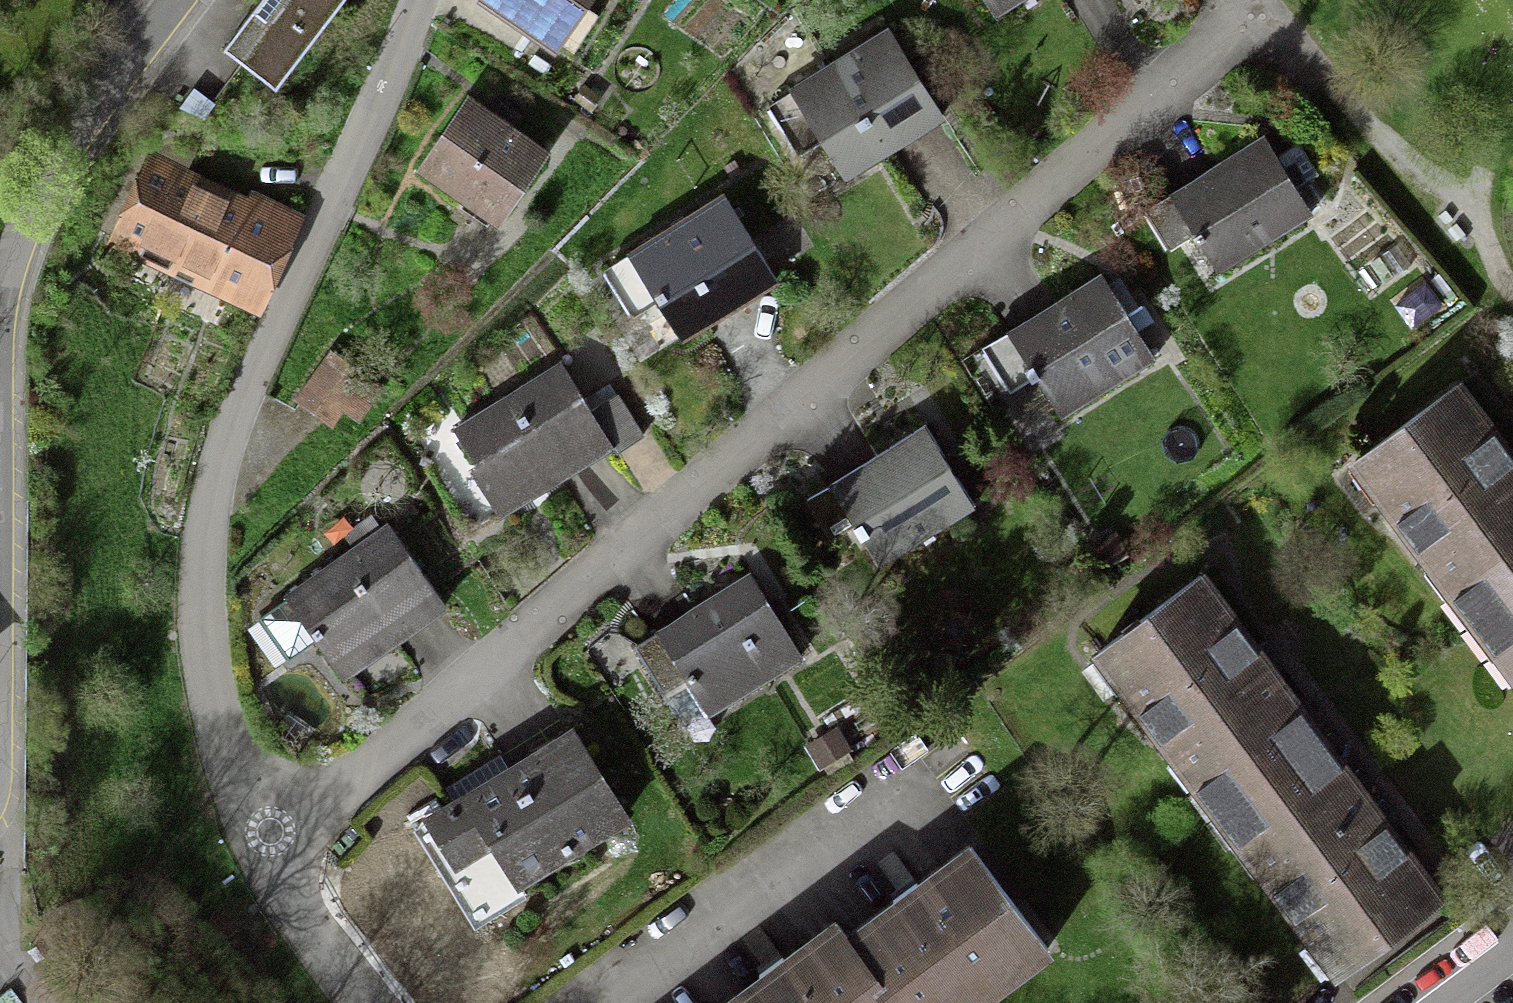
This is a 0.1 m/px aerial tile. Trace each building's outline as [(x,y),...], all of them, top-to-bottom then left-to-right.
[(283,81),(345,0),(267,0),(234,43),(283,81)] [(562,71),(609,0),(495,0),(483,18),(562,71)] [(986,28),(1030,0),(968,0),(986,28)] [(796,106),(851,187),(934,130),(879,49),(796,106)] [(423,184),(502,238),(551,166),(473,112),(423,184)] [(1329,246),(1282,162),(1190,213),(1237,297),(1329,246)] [(305,233),(166,174),(126,270),(264,329),(305,233)] [(680,347),(774,293),(726,210),(632,264),(680,347)] [(1001,353),(1060,436),(1149,373),(1090,290),(1001,353)] [(563,372),(454,436),(503,519),(613,455),(563,372)] [(1512,593),(1512,467),(1452,388),(1346,469),(1468,628),(1512,593)] [(839,500),(887,573),(967,519),(919,447),(839,500)] [(387,536),(284,610),(343,691),(445,617),(387,536)] [(657,644),(713,725),(775,682),(762,664),(794,642),(750,579),(657,644)] [(1217,816),(1319,737),(1198,580),(1095,658),(1217,816)] [(1468,628),(1512,687),(1512,593),(1468,628)] [(1319,737),(1217,816),(1337,972),(1439,894),(1319,737)] [(571,738),(425,827),(465,892),(503,868),(519,894),(627,828),(571,738)] [(853,939),(899,1002),(972,1002),(1048,949),(977,851),(853,939)] [(853,939),(844,927),(738,1002),(899,1002),(853,939)]
